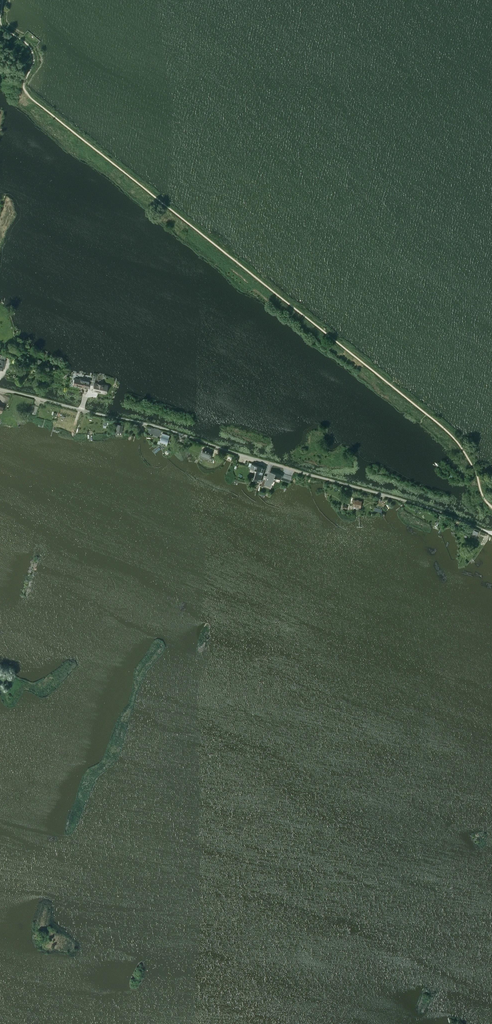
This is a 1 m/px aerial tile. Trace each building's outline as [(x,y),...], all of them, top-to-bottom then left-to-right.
[(20,356),(22,351),(11,347),(9,351),(20,356)] [(74,378),(73,385),(73,384),(80,385),(80,387),(87,389),(88,386),(89,387),(89,385),(91,385),(92,380),(89,380),(89,381),(89,382),(84,381),(85,380),(79,378),(79,379),(74,378)] [(92,380),(91,385),(93,386),(94,386),(93,386),(92,391),(105,394),(106,391),(106,392),(107,390),(106,390),(107,387),(102,385),(102,384),(97,383),(97,384),(95,384),(94,384),(95,381),(92,380)] [(201,454),(209,457),(211,452),(203,449),(201,454)] [(263,467),(257,465),(251,464),(250,468),(256,470),(257,470),(255,478),(259,479),(258,482),(260,483),(262,479),(261,479),(263,472),(262,471),(263,467)] [(264,475),(261,486),(264,486),(265,482),(267,482),(266,483),(270,485),(273,477),(280,479),(282,475),(270,471),(269,475),(267,474),(267,476),(264,475)]
